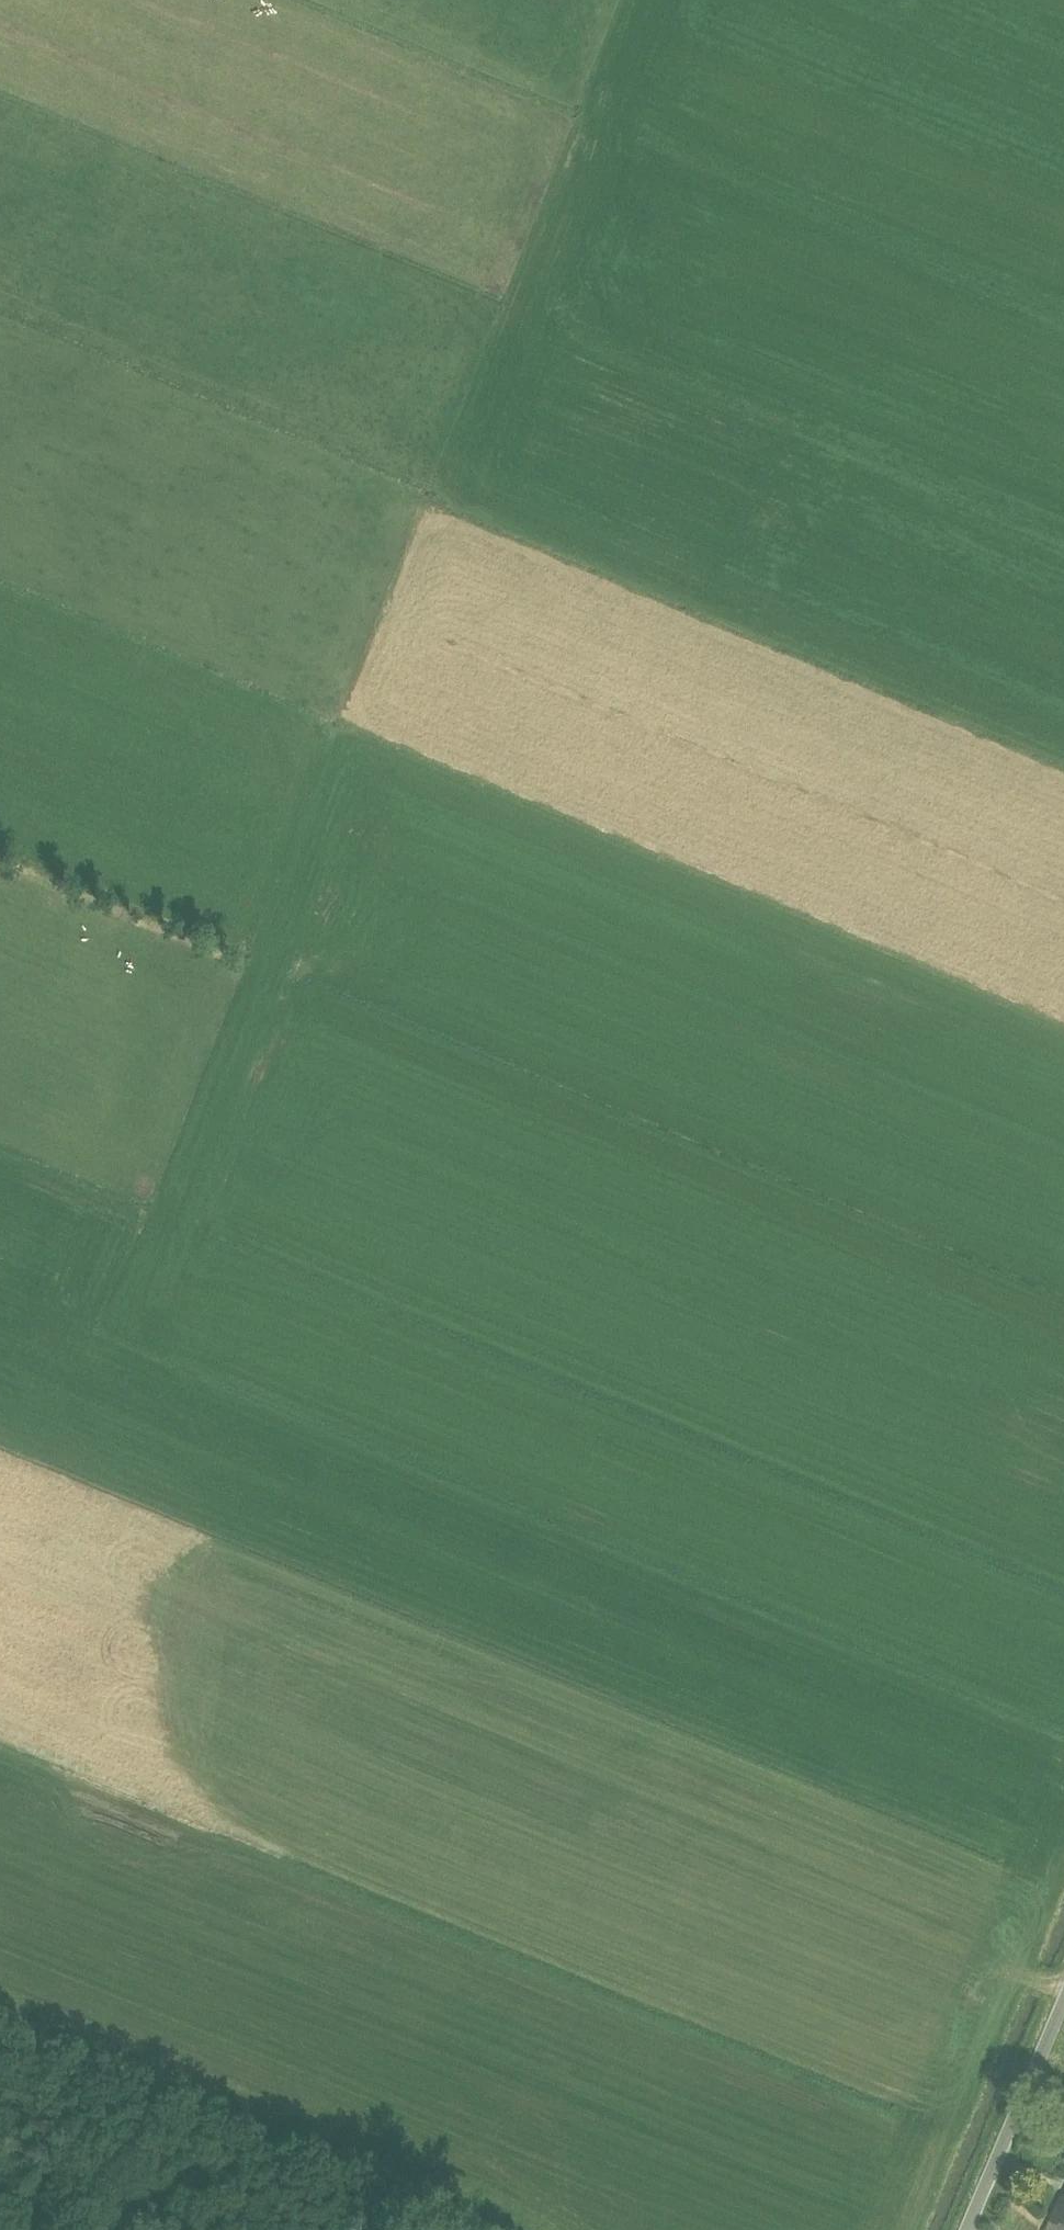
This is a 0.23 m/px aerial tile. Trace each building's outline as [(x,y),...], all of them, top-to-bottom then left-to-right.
[(1062,2193),(1045,2229),(1063,2229),(1063,2194),(1062,2193)]
